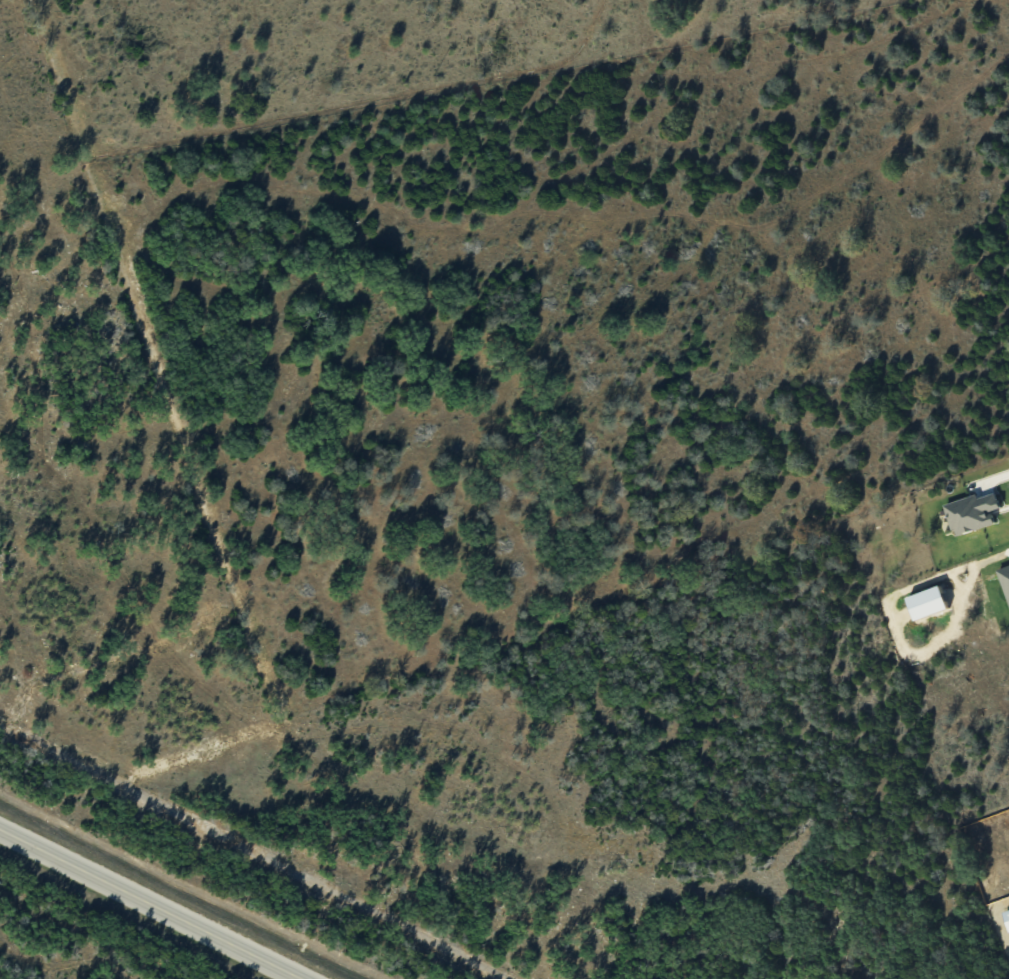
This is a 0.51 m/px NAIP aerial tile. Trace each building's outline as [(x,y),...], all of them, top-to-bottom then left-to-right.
[(995,525),(991,510),(1000,508),(996,493),(977,498),(977,495),(945,503),(953,535),(995,525)]
